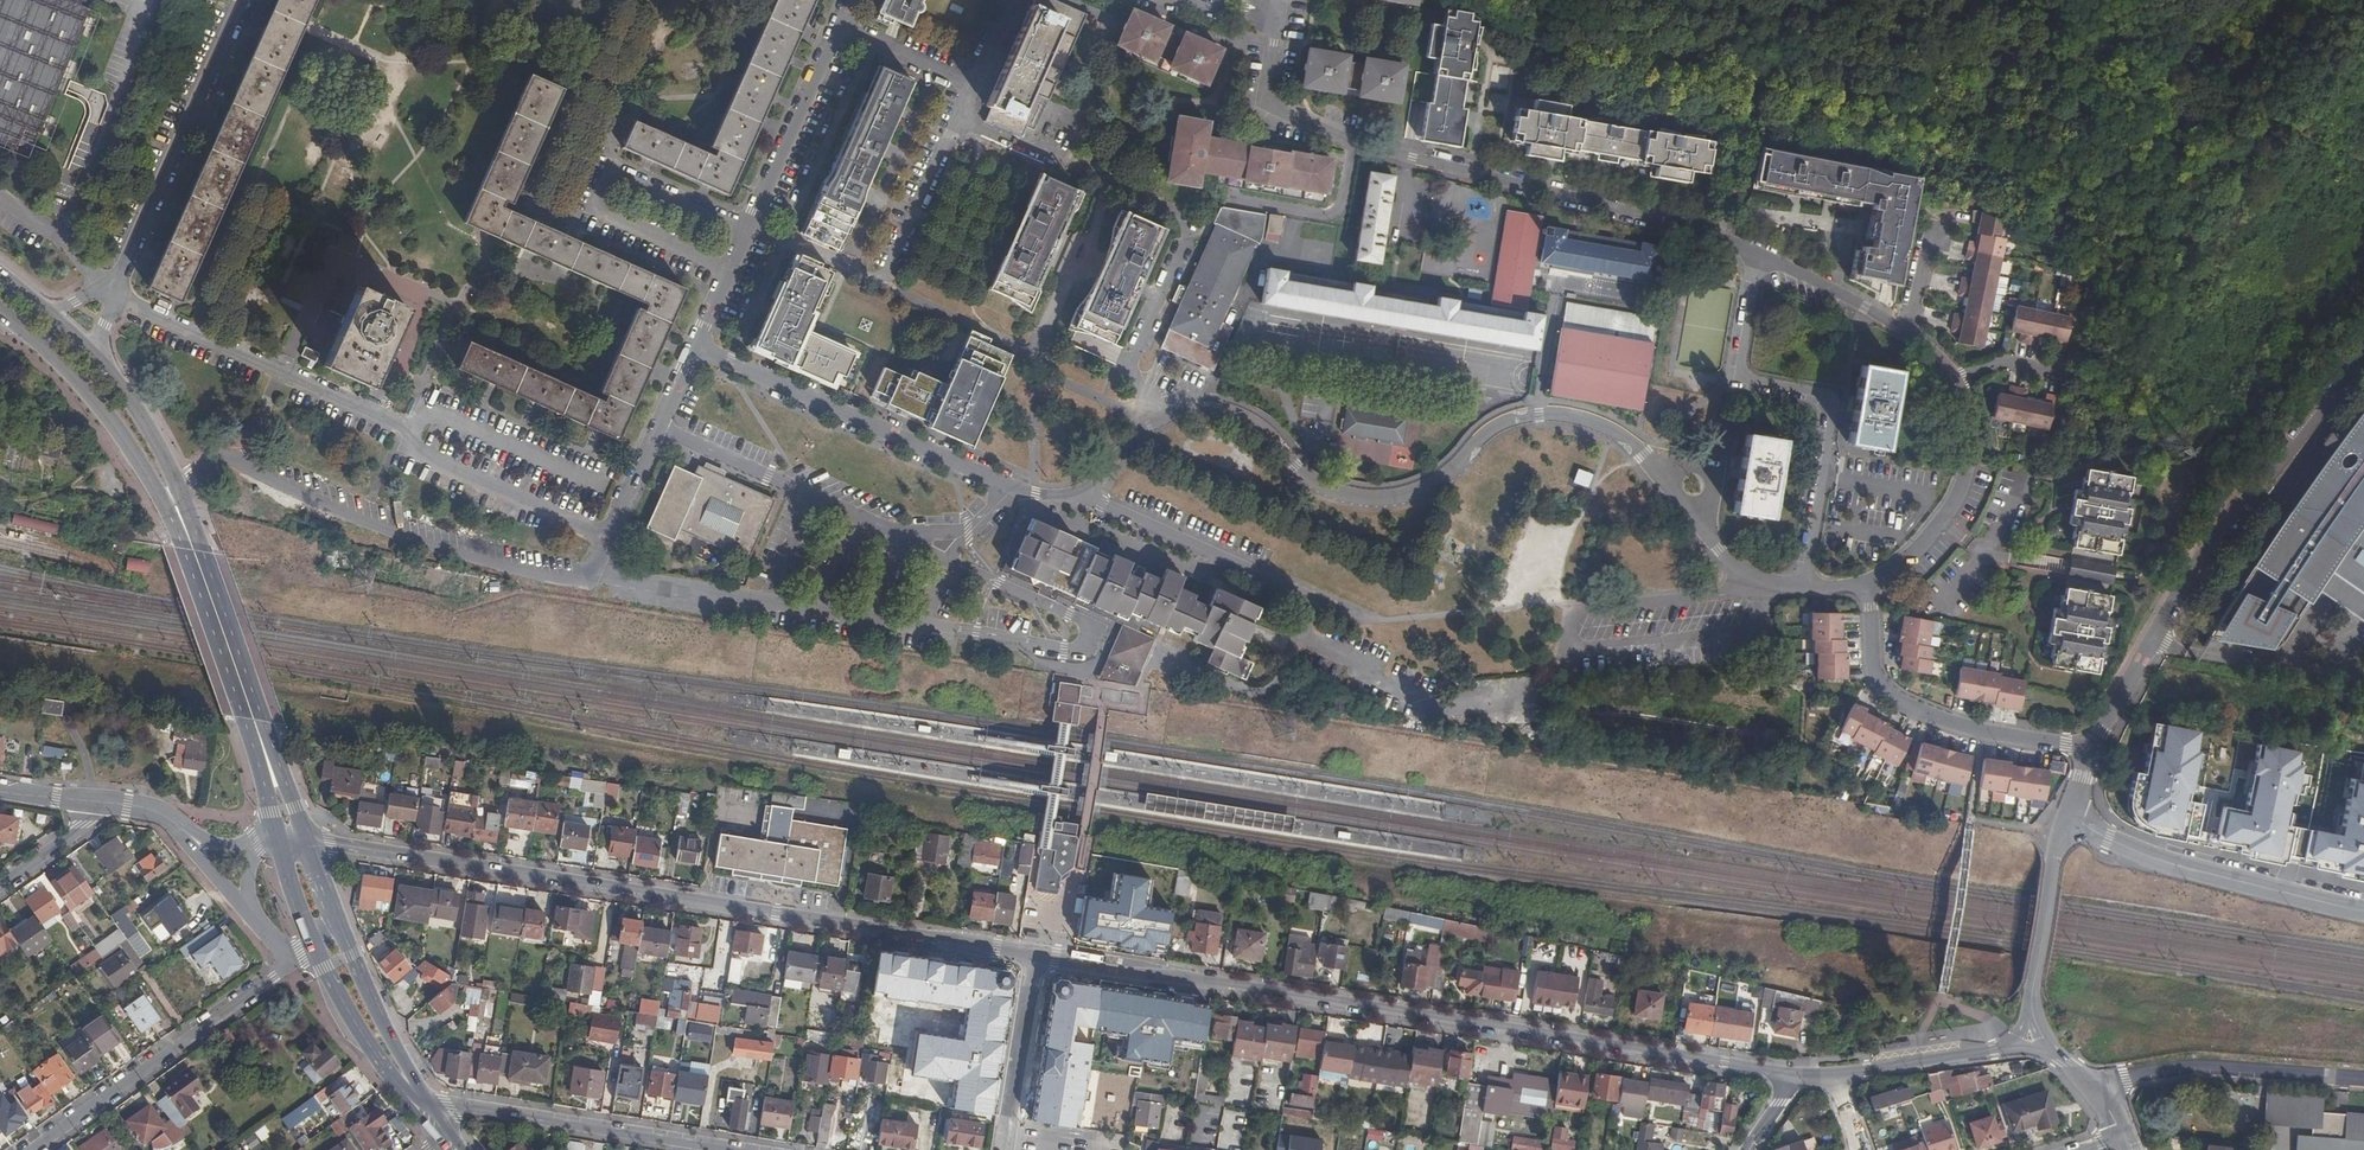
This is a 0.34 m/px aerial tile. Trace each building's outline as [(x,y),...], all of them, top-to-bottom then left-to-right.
[(33,144),(36,136),(37,136),(86,13),(78,9),(81,0),(0,0),(0,132),(33,144)] [(183,209),(216,224),(307,23),(317,0),(276,0),(273,7),(183,209)] [(710,148),(716,151),(714,156),(636,122),(634,121),(631,129),(622,148),(728,196),(815,0),(775,0),(710,148)] [(878,13),(882,15),(880,20),(888,24),(890,25),(893,20),(907,27),(914,12),(970,37),(987,0),(882,0),(876,13),(878,13)] [(985,123),(1020,139),(1032,113),(1022,108),(1029,91),(1049,100),(1087,14),(1054,0),(1036,0),(1033,8),(1031,7),(986,107),(990,109),(985,123)] [(1415,9),(1416,0),(1364,0),(1415,9)] [(1223,44),(1214,40),(1213,42),(1195,34),(1196,32),(1161,17),(1160,19),(1143,12),(1144,10),(1135,6),(1116,49),(1204,87),(1223,44)] [(1476,25),(1477,18),(1470,13),(1445,9),(1442,26),(1430,24),(1425,54),(1434,56),(1431,70),(1434,71),(1430,100),(1425,99),(1422,121),(1425,122),(1423,137),(1427,138),(1427,140),(1449,144),(1449,142),(1454,143),(1457,127),(1461,128),(1463,119),(1458,112),(1459,106),(1461,99),(1459,98),(1460,90),(1463,90),(1465,80),(1467,80),(1468,68),(1474,69),(1474,51),(1472,50),(1473,44),(1476,45),(1481,26),(1476,25)] [(882,15),(878,13),(874,22),(886,28),(888,24),(880,20),(882,15)] [(1386,101),(1398,103),(1404,66),(1394,65),(1395,60),(1389,60),(1389,64),(1380,62),(1381,58),(1375,57),(1375,61),(1336,54),(1337,50),(1332,49),(1331,53),(1324,52),(1325,47),(1320,47),(1319,51),(1309,49),(1303,85),(1314,87),(1313,89),(1330,92),(1330,90),(1341,92),(1341,90),(1360,93),(1360,95),(1370,97),(1369,100),(1387,103),(1386,101)] [(828,179),(824,186),(818,200),(820,201),(826,187),(829,181),(830,181),(832,177),(881,67),(878,66),(830,175),(828,179)] [(912,81),(881,67),(832,177),(830,181),(829,181),(826,187),(820,201),(804,237),(839,253),(860,204),(864,192),(884,148),(912,81)] [(1491,88),(1508,88),(1509,67),(1491,67),(1491,88)] [(638,308),(600,392),(606,395),(633,406),(686,290),(576,240),(504,208),(507,202),(512,205),(563,89),(530,75),(464,223),(499,239),(564,268),(646,305),(644,310),(638,308)] [(841,254),(862,205),(866,193),(914,82),(912,81),(884,148),(864,192),(860,204),(839,253),(841,254)] [(1489,94),(1489,111),(1507,112),(1508,95),(1489,94)] [(1638,162),(1649,164),(1653,165),(1653,171),(1664,174),(1663,178),(1686,183),(1688,171),(1703,174),(1710,142),(1698,140),(1698,135),(1679,134),(1679,137),(1674,136),(1674,133),(1656,127),(1655,132),(1643,129),(1642,130),(1625,122),(1610,118),(1596,118),(1582,119),(1565,116),(1567,105),(1533,99),(1531,110),(1515,107),(1509,139),(1525,143),(1523,153),(1546,157),(1547,152),(1558,154),(1559,147),(1563,148),(1575,150),(1575,148),(1598,153),(1597,159),(1616,163),(1617,156),(1638,160),(1638,162)] [(613,121),(625,126),(629,114),(618,109),(613,121)] [(625,126),(631,129),(634,121),(636,122),(637,118),(629,114),(625,126)] [(1314,153),(1314,152),(1312,151),(1310,151),(1309,150),(1305,154),(1299,153),(1300,150),(1223,137),(1222,144),(1222,148),(1203,145),(1203,141),(1207,122),(1178,117),(1175,135),(1171,134),(1166,159),(1170,160),(1166,179),(1196,184),(1200,159),(1203,159),(1205,170),(1217,172),(1215,184),(1325,201),(1332,158),(1316,156),(1314,153)] [(1425,122),(1422,121),(1418,138),(1427,140),(1427,138),(1423,137),(1425,122)] [(1457,146),(1461,128),(1457,127),(1454,143),(1449,142),(1449,144),(1457,146)] [(17,150),(18,146),(30,151),(33,144),(0,132),(0,143),(17,150)] [(1561,160),(1563,148),(1559,147),(1558,154),(1547,152),(1546,157),(1561,160)] [(1848,201),(1858,203),(1864,169),(1766,150),(1765,155),(1760,183),(1758,188),(1759,190),(1797,198),(1797,197),(1799,191),(1804,193),(1824,196),(1825,195),(1831,196),(1831,202),(1847,206),(1848,201)] [(1760,183),(1765,155),(1758,154),(1753,181),(1760,183)] [(1653,165),(1649,164),(1648,176),(1663,178),(1664,174),(1653,171),(1653,165)] [(1864,169),(1858,203),(1870,205),(1870,204),(1872,204),(1871,210),(1876,211),(1875,216),(1870,215),(1865,240),(1872,242),(1871,247),(1862,246),(1861,251),(1855,250),(1850,278),(1874,294),(1875,289),(1877,279),(1881,280),(1881,282),(1896,285),(1916,185),(1912,184),(1912,178),(1864,169)] [(1396,176),(1368,171),(1354,260),(1381,265),(1396,176)] [(1003,253),(990,281),(995,284),(994,288),(999,291),(1007,294),(1025,307),(1027,303),(1032,306),(1039,290),(1041,278),(1045,262),(1035,257),(1038,250),(1042,251),(1048,244),(1048,235),(1046,234),(1049,226),(1059,230),(1069,215),(1077,208),(1082,197),(1079,189),(1045,175),(1043,179),(1037,176),(1024,205),(1026,206),(1021,217),(1024,220),(1022,224),(1022,225),(1017,237),(1015,239),(1014,244),(1011,243),(1009,245),(1008,246),(1005,254),(1003,253)] [(1803,197),(1831,202),(1831,196),(1825,195),(1824,196),(1804,193),(1803,197)] [(1017,222),(1022,224),(1024,220),(1021,217),(1026,206),(1024,205),(1017,222)] [(1188,286),(1183,284),(1176,301),(1180,303),(1161,345),(1172,350),(1182,354),(1199,362),(1208,366),(1212,368),(1232,326),(1222,321),(1257,242),(1260,243),(1263,235),(1268,213),(1223,205),(1215,221),(1217,222),(1188,286)] [(183,209),(181,212),(215,227),(216,224),(183,209)] [(1542,216),(1506,209),(1491,302),(1527,308),(1542,216)] [(1110,237),(1106,252),(1117,257),(1114,265),(1108,262),(1103,270),(1102,279),(1106,281),(1103,289),(1092,284),(1076,306),(1070,321),(1074,324),(1072,327),(1093,333),(1108,339),(1110,334),(1115,337),(1127,309),(1125,308),(1129,297),(1127,295),(1129,290),(1130,288),(1135,276),(1136,275),(1137,271),(1141,271),(1147,259),(1149,260),(1161,232),(1156,229),(1159,225),(1126,210),(1117,213),(1112,225),(1110,237)] [(215,227),(181,212),(148,287),(181,303),(215,227)] [(1978,212),(1977,212),(1973,230),(1982,232),(1979,250),(1969,249),(1966,264),(1975,266),(1971,284),(1962,283),(1959,299),(1967,300),(1964,319),(1955,317),(1952,333),(1960,334),(1958,344),(1983,349),(2009,226),(1978,212)] [(1271,214),(1267,239),(1279,241),(1284,216),(1271,214)] [(1014,235),(1017,237),(1022,225),(1019,225),(1016,225),(1014,227),(1013,230),(1014,233),(1014,235)] [(1054,238),(1059,230),(1049,226),(1046,234),(1048,235),(1054,238)] [(1547,228),(1541,227),(1540,234),(1545,234),(1540,262),(1656,282),(1661,247),(1547,227),(1547,228)] [(1050,248),(1054,238),(1048,235),(1048,244),(1042,251),(1047,254),(1050,248)] [(1010,237),(1003,253),(1005,254),(1008,246),(1009,245),(1011,243),(1014,244),(1015,239),(1010,237)] [(1086,240),(1084,240),(1076,251),(1075,255),(1077,257),(1080,258),(1081,256),(1086,240)] [(1682,250),(1675,249),(1673,261),(1680,262),(1682,250)] [(1045,262),(1047,254),(1042,251),(1038,250),(1035,257),(1045,262)] [(1117,257),(1106,252),(1103,260),(1108,262),(1114,265),(1117,257)] [(821,267),(801,258),(800,261),(796,270),(795,272),(791,271),(790,273),(786,281),(782,291),(780,295),(778,294),(773,304),(756,342),(760,344),(758,349),(769,353),(768,357),(777,361),(790,366),(791,364),(799,368),(798,371),(819,380),(830,385),(835,373),(840,375),(843,377),(853,355),(836,347),(820,339),(808,334),(804,333),(808,324),(812,315),(810,314),(812,309),(816,310),(822,297),(828,284),(832,275),(820,270),(821,267)] [(800,261),(794,258),(790,267),(796,270),(800,261)] [(1141,277),(1149,260),(1147,259),(1141,271),(1137,271),(1136,275),(1141,277)] [(1108,262),(1103,260),(1099,269),(1096,276),(1102,279),(1103,270),(1108,262)] [(1399,327),(1537,351),(1543,314),(1526,311),(1490,305),(1437,297),(1436,305),(1372,295),(1373,286),(1266,269),(1261,304),(1399,327)] [(1102,279),(1096,276),(1092,284),(1103,289),(1106,281),(1102,279)] [(1176,301),(1183,284),(1179,283),(1172,299),(1176,301)] [(832,286),(828,284),(822,297),(826,298),(832,286)] [(1470,285),(1468,295),(1481,297),(1482,287),(1470,285)] [(358,286),(357,288),(407,310),(408,308),(358,286)] [(407,310),(357,288),(344,317),(337,334),(322,366),(372,388),(407,310)] [(771,303),(773,304),(778,294),(780,289),(778,288),(771,303)] [(1134,293),(1129,290),(1127,295),(1129,297),(1125,308),(1127,309),(1134,293)] [(1527,308),(1491,302),(1490,305),(1526,311),(1527,308)] [(1655,318),(1566,303),(1550,394),(1641,411),(1653,342),(1651,342),(1655,318)] [(2065,349),(2072,315),(2018,304),(2013,328),(2023,330),(2021,340),(2038,343),(2039,334),(2059,338),(2057,348),(2065,349)] [(337,334),(344,317),(324,308),(317,325),(337,334)] [(405,331),(382,369),(402,381),(426,343),(405,331)] [(883,369),(869,397),(886,404),(894,408),(898,410),(905,413),(929,424),(927,428),(934,431),(935,432),(958,442),(966,445),(971,448),(992,400),(1001,381),(1011,359),(987,348),(990,343),(971,334),(963,351),(958,361),(951,375),(946,388),(915,373),(911,382),(906,380),(883,369)] [(822,336),(820,339),(836,347),(837,344),(822,336)] [(618,441),(632,409),(605,397),(604,401),(469,342),(457,369),(618,441)] [(756,342),(752,351),(768,357),(769,353),(758,349),(760,344),(756,342)] [(304,344),(300,357),(308,360),(313,347),(304,344)] [(797,374),(798,371),(790,366),(777,361),(776,364),(797,374)] [(1848,445),(1867,448),(1886,451),(1900,372),(1862,365),(1848,445)] [(911,371),(906,380),(911,382),(915,373),(911,371)] [(830,385),(835,387),(840,375),(835,373),(830,385)] [(835,391),(837,388),(835,387),(830,385),(819,380),(818,383),(835,391)] [(1994,416),(2049,427),(2056,395),(2046,393),(2045,403),(2025,399),(2027,390),(2011,387),(2009,396),(1999,394),(1994,416)] [(2343,525),(2350,516),(2363,497),(2363,391),(2334,428),(2350,441),(2344,448),(2340,447),(2334,446),(2328,447),(2323,449),(2318,452),(2312,457),(2306,463),(2307,464),(2312,467),(2310,470),(2309,473),(2309,477),(2310,480),(2311,481),(2313,484),(2317,485),(2319,485),(2306,503),(2300,511),(2296,518),(2294,517),(2277,505),(2255,539),(2247,551),(2222,589),(2190,638),(2259,649),(2300,586),(2363,631),(2363,537),(2343,525)] [(605,397),(632,409),(634,406),(633,406),(606,395),(605,397)] [(1304,397),(1302,416),(1328,419),(1331,401),(1304,397)] [(1391,446),(1391,442),(1394,427),(1405,429),(1406,419),(1385,415),(1386,411),(1371,409),(1371,412),(1346,408),(1344,418),(1341,418),(1339,429),(1343,429),(1342,433),(1352,435),(1352,438),(1366,441),(1367,438),(1377,439),(1376,443),(1391,446)] [(1394,427),(1391,442),(1402,443),(1405,429),(1394,427)] [(2350,441),(2334,428),(2312,457),(2318,452),(2323,449),(2328,447),(2334,446),(2340,447),(2344,448),(2350,441)] [(1733,512),(1771,519),(1784,441),(1746,435),(1733,512)] [(2307,464),(2277,505),(2294,517),(2296,518),(2300,511),(2306,503),(2319,485),(2317,485),(2313,484),(2311,481),(2310,480),(2309,477),(2309,473),(2310,470),(2312,467),(2307,464)] [(2013,465),(2011,472),(2033,476),(2035,468),(2013,465)] [(699,466),(695,475),(674,466),(647,527),(675,540),(680,529),(747,560),(774,500),(699,466)] [(2124,540),(2122,540),(2117,539),(2118,533),(2122,533),(2124,534),(2132,498),(2130,498),(2125,497),(2126,491),(2131,492),(2133,492),(2134,484),(2132,484),(2133,476),(2116,473),(2116,471),(2104,468),(2103,471),(2088,468),(2087,476),(2085,476),(2083,484),(2088,485),(2087,490),(2082,489),(2076,488),(2069,523),(2075,523),(2080,524),(2078,531),(2074,531),(2072,539),(2074,539),(2073,547),(2086,550),(2086,552),(2100,554),(2100,553),(2118,556),(2120,548),(2122,548),(2124,540)] [(2350,516),(2343,525),(2363,537),(2363,497),(2350,516)] [(10,524),(56,536),(58,525),(13,514),(10,524)] [(1215,647),(1208,664),(1245,680),(1249,670),(1243,667),(1246,660),(1239,656),(1259,608),(1216,588),(1208,606),(1191,600),(1194,595),(1178,588),(1182,577),(1164,570),(1160,580),(1143,573),(1140,579),(1126,573),(1131,562),(1114,554),(1112,558),(1108,555),(1113,544),(1103,539),(1099,548),(1036,520),(1018,559),(1013,570),(1142,627),(1159,635),(1164,621),(1171,625),(1170,628),(1179,632),(1181,627),(1196,634),(1194,639),(1211,647),(1212,646),(1215,647)] [(1008,567),(1013,570),(1018,559),(1013,557),(1008,567)] [(126,558),(125,571),(148,573),(149,560),(126,558)] [(2067,577),(2112,586),(2116,568),(2070,560),(2067,577)] [(1073,602),(1122,624),(1127,627),(1139,632),(1142,627),(1013,570),(1008,567),(1006,572),(1043,589),(1061,597),(1073,602)] [(728,570),(720,569),(718,578),(727,579),(728,570)] [(1058,603),(1061,597),(1043,589),(1041,595),(1058,603)] [(2100,661),(2098,660),(2093,659),(2095,654),(2099,655),(2102,655),(2108,619),(2106,619),(2101,618),(2102,612),(2107,613),(2109,613),(2110,606),(2109,606),(2110,597),(2091,594),(2092,592),(2079,590),(2079,591),(2065,589),(2064,597),(2061,596),(2060,605),(2064,605),(2063,611),(2059,610),(2053,609),(2046,644),(2051,645),(2056,645),(2055,652),(2050,651),(2049,659),(2051,659),(2050,667),(2062,669),(2062,671),(2075,674),(2075,672),(2094,676),(2096,668),(2099,669),(2100,661)] [(1837,629),(1838,612),(1813,611),(1813,637),(1816,637),(1815,650),(1818,650),(1818,677),(1846,678),(1846,668),(1843,668),(1843,651),(1844,638),(1840,638),(1840,629),(1837,629)] [(1932,622),(1905,617),(1903,627),(1906,628),(1903,644),(1901,657),(1904,657),(1907,658),(1905,671),(1929,675),(1932,662),(1928,662),(1931,649),(1928,648),(1932,622)] [(1122,624),(1098,681),(1103,681),(1127,627),(1122,624)] [(1127,627),(1103,681),(1136,687),(1155,639),(1139,632),(1127,627)] [(1243,667),(1249,670),(1252,663),(1246,660),(1243,667)] [(2018,706),(2022,687),(2024,680),(1997,676),(1997,673),(1959,667),(1954,695),(1968,697),(1969,694),(1984,697),(1984,700),(1992,701),(1991,704),(2001,706),(2001,703),(2018,706)] [(1060,684),(1057,704),(1061,705),(1067,706),(1078,708),(1081,687),(1060,684)] [(43,699),(41,713),(61,716),(63,702),(43,699)] [(1079,719),(1080,708),(1078,708),(1067,706),(1061,705),(1057,704),(1055,704),(1052,724),(1058,725),(1065,726),(1070,727),(1077,728),(1079,719)] [(1896,766),(1908,742),(1892,734),(1894,731),(1885,727),(1887,725),(1878,720),(1877,723),(1862,716),(1863,713),(1865,710),(1852,704),(1839,730),(1851,737),(1850,740),(1873,751),(1872,754),(1896,766)] [(1878,720),(1863,713),(1862,716),(1877,723),(1878,720)] [(155,719),(154,734),(170,736),(172,722),(163,721),(155,719)] [(172,722),(170,736),(209,743),(211,726),(172,722)] [(2241,853),(2297,864),(2303,832),(2289,829),(2296,794),(2304,795),(2307,779),(2301,777),(2303,765),(2297,763),(2299,754),(2260,746),(2247,813),(2225,809),(2219,837),(2193,832),(2199,805),(2186,803),(2191,778),(2202,780),(2207,754),(2195,752),(2199,732),(2153,723),(2143,775),(2135,774),(2129,808),(2131,816),(2140,829),(2155,832),(2155,836),(2179,840),(2180,836),(2242,848),(2241,853)] [(1892,734),(1908,742),(1909,740),(1894,731),(1892,734)] [(209,743),(170,736),(169,742),(175,743),(172,770),(184,771),(185,766),(206,769),(209,746),(209,743)] [(304,740),(303,747),(326,750),(326,743),(304,740)] [(326,743),(326,750),(325,755),(334,757),(335,744),(326,743)] [(64,759),(65,750),(48,747),(46,756),(64,759)] [(1936,751),(1920,747),(1910,781),(1923,785),(1926,778),(1926,775),(1951,781),(1964,784),(1970,760),(1954,756),(1954,753),(1937,748),(1936,751)] [(382,751),(364,748),(363,756),(381,758),(382,751)] [(381,759),(393,760),(394,753),(382,751),(381,758),(381,759)] [(424,757),(423,767),(440,769),(441,759),(424,757)] [(460,776),(462,761),(453,760),(451,775),(460,776)] [(1983,760),(1979,788),(1991,790),(2004,791),(2003,794),(2017,797),(2029,799),(2043,801),(2047,773),(2009,768),(2009,765),(1983,760)] [(330,782),(332,768),(333,762),(325,761),(321,780),(330,782)] [(2362,762),(2359,779),(2349,777),(2337,838),(2303,832),(2297,864),(2335,873),(2335,877),(2363,883),(2363,762),(2362,762)] [(511,768),(501,767),(499,785),(508,786),(510,777),(511,768)] [(328,795),(357,800),(358,792),(361,771),(332,768),(330,782),(328,795)] [(523,770),(511,768),(510,777),(522,779),(523,770)] [(541,772),(523,770),(522,779),(540,781),(541,772)] [(570,776),(558,775),(557,784),(568,785),(570,776)] [(1926,775),(1926,778),(1950,784),(1951,781),(1926,775)] [(584,778),(570,776),(568,785),(568,787),(583,789),(584,778)] [(593,780),(584,778),(583,789),(592,790),(593,780)] [(770,801),(770,805),(793,808),(804,809),(806,796),(758,790),(756,799),(770,801)] [(689,793),(679,791),(675,814),(685,815),(689,793)] [(357,802),(359,802),(372,804),(373,796),(367,795),(364,793),(358,792),(357,800),(357,802)] [(388,793),(385,816),(415,820),(419,798),(388,793)] [(422,796),(417,829),(439,833),(443,800),(422,796)] [(536,802),(507,798),(503,825),(532,829),(536,802)] [(1145,812),(1190,813),(1191,800),(1146,798),(1145,812)] [(359,802),(355,823),(379,827),(383,806),(372,804),(359,802)] [(557,805),(536,802),(532,829),(553,832),(557,805)] [(715,865),(732,868),(731,874),(750,877),(800,885),(801,879),(837,885),(847,828),(791,819),(793,808),(770,805),(765,804),(759,839),(720,833),(715,865)] [(447,805),(443,831),(472,835),(475,817),(476,810),(447,805)] [(481,818),(475,817),(472,835),(472,838),(494,841),(499,810),(483,808),(481,818)] [(1041,819),(1040,828),(1039,837),(1038,847),(1039,847),(1041,847),(1035,887),(1037,890),(1055,894),(1059,891),(1061,875),(1066,872),(1073,867),(1077,839),(1077,837),(1076,836),(1076,834),(1078,824),(1063,821),(1056,820),(1057,815),(1042,813),(1041,819)] [(0,816),(0,840),(13,842),(17,819),(0,816)] [(588,826),(563,821),(559,846),(584,849),(588,826)] [(634,835),(635,829),(613,826),(608,853),(631,856),(634,835)] [(926,833),(918,831),(914,856),(923,857),(922,858),(945,861),(949,836),(926,833)] [(975,841),(976,835),(968,833),(966,840),(965,840),(962,859),(959,859),(957,868),(971,869),(972,861),(975,841)] [(631,856),(630,862),(657,867),(661,839),(634,835),(631,856)] [(125,851),(128,850),(119,837),(116,839),(125,851)] [(679,837),(675,860),(698,863),(701,840),(679,837)] [(110,875),(133,858),(128,850),(125,851),(116,839),(95,853),(110,875)] [(1000,845),(975,841),(972,861),(997,864),(1000,845)] [(1018,864),(1031,866),(1034,844),(1021,841),(1018,864)] [(150,855),(140,862),(144,869),(142,871),(148,880),(164,868),(159,859),(155,862),(150,855)] [(1017,870),(1029,872),(1031,866),(1018,864),(1017,870)] [(54,881),(51,883),(52,885),(76,868),(75,866),(54,881)] [(76,868),(52,885),(68,909),(93,892),(90,888),(76,868)] [(1179,870),(1178,876),(1196,879),(1197,872),(1179,870)] [(371,877),(363,877),(361,897),(383,899),(386,879),(377,878),(378,873),(371,872),(371,877)] [(1149,879),(1114,873),(1109,901),(1085,897),(1079,935),(1115,941),(1114,950),(1152,957),(1155,943),(1167,945),(1173,909),(1145,904),(1149,879)] [(892,877),(869,874),(865,896),(888,900),(892,877)] [(396,916),(428,921),(429,916),(433,891),(400,886),(396,916)] [(1296,889),(1284,887),(1282,899),(1294,902),(1296,889)] [(45,888),(25,901),(35,916),(41,924),(60,911),(45,888)] [(458,893),(433,890),(433,891),(429,916),(454,919),(458,893)] [(969,916),(992,919),(996,897),(996,894),(973,891),(969,916)] [(484,894),(467,892),(465,904),(468,905),(466,923),(474,925),(472,936),(483,937),(487,912),(481,912),(484,894)] [(1326,894),(1311,892),(1309,907),(1324,909),(1324,907),(1326,894)] [(996,897),(992,919),(1009,922),(1013,895),(1005,894),(1005,898),(996,897)] [(1356,900),(1326,894),(1324,907),(1354,912),(1355,907),(1356,900)] [(169,898),(154,909),(171,933),(187,922),(169,898)] [(1365,902),(1356,900),(1355,907),(1363,909),(1365,902)] [(525,910),(495,905),(492,931),(521,935),(525,910)] [(1386,906),(1383,919),(1415,925),(1417,913),(1386,906)] [(586,926),(588,912),(557,907),(554,926),(575,929),(573,937),(588,939),(590,927),(586,926)] [(543,913),(525,910),(521,935),(539,938),(543,913)] [(1193,940),(1193,949),(1216,953),(1222,914),(1198,910),(1195,931),(1189,931),(1188,939),(1193,940)] [(129,927),(118,911),(111,917),(121,932),(129,927)] [(1417,913),(1415,925),(1443,931),(1445,919),(1417,913)] [(69,914),(63,918),(72,932),(78,928),(69,914)] [(11,933),(16,941),(27,957),(52,940),(41,924),(35,916),(11,933)] [(0,920),(0,952),(16,941),(11,933),(1,919),(0,920)] [(641,928),(642,922),(623,919),(621,928),(615,927),(613,940),(627,942),(622,970),(634,971),(637,951),(641,928)] [(1486,941),(1488,928),(1445,919),(1443,931),(1442,935),(1447,935),(1486,941)] [(731,940),(732,921),(720,920),(719,939),(731,940)] [(111,922),(103,927),(109,937),(118,931),(111,922)] [(218,933),(212,925),(178,949),(184,958),(189,955),(199,969),(208,963),(221,981),(244,964),(221,931),(218,933)] [(675,964),(695,967),(701,930),(680,927),(675,964)] [(667,956),(671,932),(641,928),(637,951),(667,956)] [(1264,934),(1239,930),(1235,956),(1260,960),(1264,934)] [(763,935),(735,931),(733,949),(760,954),(763,935)] [(370,941),(375,947),(385,938),(379,933),(370,941)] [(1304,975),(1313,976),(1315,964),(1318,944),(1310,943),(1311,936),(1289,933),(1289,936),(1287,948),(1289,948),(1285,972),(1304,975)] [(1447,935),(1442,935),(1441,947),(1437,973),(1444,974),(1446,962),(1443,961),(1447,935)] [(1349,939),(1337,938),(1336,945),(1348,947),(1348,945),(1349,939)] [(127,940),(120,944),(123,950),(102,965),(116,986),(145,965),(127,940)] [(1324,965),(1344,968),(1348,947),(1336,945),(1323,943),(1321,954),(1325,955),(1324,965)] [(144,946),(140,949),(140,952),(142,955),(144,953),(149,960),(160,952),(154,945),(144,946)] [(1401,984),(1434,989),(1437,973),(1441,947),(1430,945),(1427,968),(1419,966),(1422,950),(1414,949),(1413,953),(1407,952),(1401,984)] [(800,949),(789,947),(784,978),(813,982),(817,956),(804,954),(799,953),(800,949)] [(72,968),(77,975),(101,958),(97,951),(72,968)] [(395,951),(379,963),(395,981),(410,969),(395,951)] [(847,960),(848,954),(826,951),(825,957),(847,960)] [(994,971),(879,952),(873,992),(967,1007),(961,1039),(916,1032),(909,1074),(954,1081),(949,1108),(989,1114),(1011,975),(1008,970),(999,969),(994,971)] [(1605,961),(1622,963),(1623,956),(1607,952),(1605,961)] [(1630,964),(1631,957),(1623,956),(1622,963),(1630,964)] [(821,986),(842,989),(847,960),(825,957),(821,986)] [(424,960),(417,967),(420,969),(423,972),(422,974),(422,977),(427,981),(429,981),(432,983),(443,991),(451,983),(452,983),(453,977),(444,972),(424,960)] [(847,960),(842,989),(856,991),(861,963),(847,960)] [(444,972),(453,977),(455,969),(448,966),(444,972)] [(417,967),(397,984),(405,991),(414,979),(420,969),(417,967)] [(1482,972),(1479,994),(1490,996),(1516,1000),(1516,997),(1520,974),(1483,968),(1482,972)] [(1467,993),(1479,995),(1479,994),(1482,972),(1462,969),(1460,985),(1467,986),(1467,993)] [(1598,970),(1589,969),(1588,978),(1597,979),(1598,970)] [(572,970),(568,1001),(570,1002),(575,1002),(586,1004),(599,1006),(601,990),(593,989),(595,972),(572,970)] [(621,976),(633,978),(634,971),(622,970),(621,976)] [(1554,1003),(1560,1004),(1574,1006),(1579,977),(1538,971),(1534,1002),(1554,1006),(1554,1003)] [(601,990),(605,974),(595,972),(593,989),(601,990)] [(1444,974),(1437,973),(1435,989),(1442,990),(1444,974)] [(458,976),(457,984),(465,985),(469,986),(470,978),(458,976)] [(1093,1026),(1099,987),(1070,982),(1066,980),(1059,978),(1052,982),(1050,991),(1053,994),(1033,1121),(1076,1128),(1089,1045),(1069,1041),(1072,1023),(1093,1026)] [(1597,979),(1588,978),(1583,1010),(1611,1014),(1613,997),(1599,996),(1601,980),(1597,979)] [(484,980),(482,988),(485,988),(494,990),(495,982),(484,980)] [(673,984),(668,1017),(686,1020),(692,981),(683,980),(682,985),(673,984)] [(1522,1004),(1530,1005),(1534,984),(1526,982),(1522,1004)] [(443,991),(430,1003),(441,1013),(455,1000),(457,984),(452,983),(451,983),(443,991)] [(1753,984),(1748,983),(1745,996),(1763,1001),(1765,987),(1753,984)] [(465,985),(462,1002),(479,1005),(482,988),(469,986),(465,985)] [(1192,1000),(1100,985),(1099,987),(1093,1026),(1093,1030),(1123,1035),(1119,1059),(1139,1062),(1140,1060),(1169,1064),(1173,1039),(1203,1044),(1209,1004),(1191,1001),(1192,1000)] [(820,992),(841,995),(842,989),(821,986),(820,992)] [(542,987),(541,997),(564,1001),(565,991),(542,987)] [(1804,996),(1765,987),(1763,1001),(1762,1006),(1772,1008),(1771,1015),(1777,1017),(1775,1032),(1796,1035),(1801,1013),(1804,996)] [(494,990),(485,988),(483,999),(493,1000),(495,990),(494,990)] [(1639,990),(1635,1015),(1659,1019),(1663,994),(1639,990)] [(533,996),(512,992),(510,1001),(532,1004),(533,996)] [(746,1022),(770,1025),(777,1026),(777,1021),(781,999),(734,992),(733,1003),(749,1005),(746,1022)] [(1804,996),(1801,1013),(1821,1016),(1824,1001),(1804,996)] [(142,997),(125,1009),(140,1030),(157,1019),(142,997)] [(1716,1006),(1733,1008),(1734,1001),(1717,999),(1716,1006)] [(606,1000),(605,1007),(617,1009),(618,1001),(606,1000)] [(1711,1034),(1744,1039),(1750,1001),(1741,1000),(1739,1009),(1733,1008),(1716,1006),(1711,1034)] [(1750,1001),(1744,1039),(1749,1040),(1755,1002),(1750,1001)] [(575,1002),(570,1002),(568,1013),(585,1016),(586,1004),(575,1002)] [(700,1003),(698,1017),(717,1019),(719,1006),(700,1003)] [(1686,1030),(1711,1034),(1716,1006),(1690,1003),(1686,1030)] [(644,1006),(643,1013),(658,1015),(659,1008),(644,1006)] [(96,1056),(122,1038),(103,1012),(78,1030),(83,1037),(96,1056)] [(643,1013),(637,1012),(635,1024),(656,1027),(658,1015),(643,1013)] [(620,1017),(592,1013),(588,1039),(616,1043),(620,1017)] [(1223,1018),(1217,1017),(1214,1036),(1232,1039),(1236,1018),(1223,1017),(1223,1018)] [(3,1028),(9,1023),(6,1020),(0,1024),(0,1025),(3,1028)] [(1246,1021),(1237,1020),(1232,1056),(1241,1057),(1246,1021)] [(3,1028),(6,1034),(16,1027),(13,1021),(9,1023),(3,1028)] [(1261,1060),(1262,1057),(1267,1024),(1246,1021),(1241,1057),(1261,1060)] [(712,1024),(698,1022),(697,1027),(690,1026),(689,1038),(695,1039),(695,1043),(694,1048),(707,1050),(708,1041),(709,1041),(712,1024)] [(1297,1027),(1267,1022),(1267,1024),(1262,1057),(1292,1062),(1297,1027)] [(656,1027),(635,1024),(635,1027),(645,1029),(644,1033),(655,1034),(656,1027)] [(717,1025),(716,1031),(743,1035),(743,1029),(721,1025),(717,1025)] [(236,1042),(227,1029),(220,1034),(229,1047),(236,1042)] [(1325,1037),(1326,1033),(1302,1029),(1298,1052),(1302,1052),(1302,1049),(1322,1052),(1325,1037)] [(775,1034),(769,1033),(767,1043),(736,1039),(734,1053),(771,1059),(773,1046),(775,1034)] [(776,1034),(775,1034),(773,1046),(781,1047),(782,1035),(776,1034)] [(80,1072),(99,1059),(96,1056),(83,1037),(65,1050),(80,1072)] [(863,1048),(864,1039),(852,1037),(851,1046),(854,1047),(863,1048)] [(1350,1073),(1354,1046),(1342,1045),(1333,1043),(1334,1039),(1325,1037),(1322,1052),(1320,1069),(1350,1073)] [(670,1062),(680,1064),(680,1062),(682,1049),(684,1040),(674,1039),(670,1062)] [(832,1074),(832,1079),(839,1080),(840,1075),(843,1076),(848,1046),(842,1044),(836,1044),(834,1055),(831,1055),(829,1074),(832,1074)] [(1350,1073),(1349,1077),(1378,1082),(1384,1047),(1365,1044),(1365,1048),(1354,1046),(1350,1073)] [(473,1045),(467,1076),(476,1077),(476,1080),(497,1083),(499,1072),(502,1054),(503,1049),(473,1045)] [(1443,1050),(1414,1045),(1412,1055),(1408,1080),(1438,1085),(1443,1050)] [(848,1046),(843,1076),(858,1078),(861,1059),(862,1053),(863,1048),(854,1047),(851,1046),(848,1046)] [(314,1047),(297,1059),(315,1084),(338,1066),(328,1052),(322,1056),(314,1047)] [(1393,1048),(1384,1047),(1378,1082),(1407,1086),(1408,1080),(1412,1055),(1393,1052),(1393,1048)] [(438,1073),(465,1078),(470,1052),(443,1048),(432,1060),(438,1073)] [(689,1050),(682,1049),(680,1062),(687,1063),(689,1050)] [(1469,1083),(1469,1076),(1467,1076),(1470,1054),(1452,1051),(1452,1053),(1448,1052),(1447,1059),(1450,1059),(1448,1073),(1463,1075),(1460,1090),(1467,1091),(1469,1083)] [(502,1054),(499,1072),(510,1073),(508,1080),(528,1083),(529,1080),(545,1082),(549,1057),(513,1052),(513,1056),(502,1054)] [(831,1055),(808,1052),(804,1079),(827,1082),(829,1074),(831,1055)] [(862,1053),(861,1059),(866,1061),(863,1078),(884,1081),(887,1063),(876,1062),(877,1056),(862,1053)] [(56,1056),(35,1071),(50,1092),(71,1078),(56,1056)] [(1201,1056),(1198,1074),(1204,1075),(1207,1057),(1201,1056)] [(1189,1077),(1197,1078),(1199,1060),(1191,1059),(1189,1077)] [(620,1064),(615,1094),(637,1098),(642,1068),(620,1064)] [(2012,1066),(2014,1074),(2022,1072),(2020,1064),(2012,1066)] [(603,1073),(575,1068),(571,1091),(599,1096),(603,1073)] [(1350,1073),(1320,1069),(1319,1076),(1348,1081),(1349,1077),(1350,1073)] [(1949,1070),(1937,1072),(1943,1089),(1943,1090),(1949,1088),(1951,1097),(1965,1094),(1979,1090),(1991,1086),(1993,1086),(1989,1074),(1975,1078),(1974,1072),(1950,1076),(1949,1070)] [(652,1071),(649,1092),(672,1096),(675,1075),(666,1074),(652,1071)] [(708,1075),(680,1071),(675,1100),(703,1105),(708,1075)] [(1590,1077),(1560,1072),(1559,1084),(1555,1107),(1584,1112),(1590,1077)] [(1937,1072),(1928,1074),(1932,1092),(1943,1089),(1937,1072)] [(1489,1075),(1487,1084),(1514,1089),(1510,1113),(1552,1120),(1555,1107),(1559,1084),(1548,1083),(1549,1079),(1513,1073),(1513,1079),(1489,1075)] [(167,1095),(156,1103),(171,1123),(177,1131),(187,1124),(184,1119),(197,1110),(189,1098),(201,1089),(190,1074),(164,1092),(167,1095)] [(1194,1100),(1224,1106),(1225,1099),(1203,1096),(1206,1075),(1204,1075),(1198,1074),(1194,1100)] [(1314,1106),(1319,1076),(1306,1074),(1302,1096),(1292,1095),(1290,1103),(1314,1106)] [(1619,1077),(1597,1074),(1593,1096),(1616,1100),(1619,1077)] [(742,1075),(741,1083),(755,1086),(757,1078),(742,1075)] [(254,1080),(262,1092),(267,1089),(258,1077),(254,1080)] [(1640,1082),(1625,1079),(1620,1104),(1645,1109),(1649,1080),(1641,1078),(1640,1082)] [(1174,1088),(1174,1082),(1140,1079),(1139,1086),(1174,1088)] [(1700,1108),(1702,1095),(1687,1093),(1688,1085),(1651,1080),(1648,1099),(1679,1104),(1678,1109),(1684,1110),(1682,1122),(1688,1123),(1687,1129),(1697,1130),(1697,1128),(1700,1108)] [(1726,1099),(1725,1099),(1716,1098),(1716,1095),(1723,1095),(1725,1084),(1706,1081),(1704,1093),(1701,1108),(1708,1109),(1722,1110),(1726,1099)] [(1487,1087),(1469,1083),(1467,1091),(1459,1141),(1477,1144),(1483,1112),(1487,1087)] [(28,1087),(19,1093),(25,1102),(23,1103),(31,1114),(42,1106),(44,1108),(51,1103),(39,1084),(30,1090),(28,1087)] [(1514,1089),(1487,1084),(1487,1087),(1483,1112),(1509,1116),(1510,1113),(1514,1089)] [(1991,1086),(1979,1090),(1982,1099),(1994,1096),(1991,1086)] [(743,1128),(747,1099),(741,1099),(742,1090),(730,1088),(726,1105),(734,1106),(731,1126),(743,1128)] [(350,1111),(359,1105),(348,1089),(332,1101),(343,1116),(350,1111)] [(1932,1092),(1930,1093),(1934,1103),(1947,1099),(1943,1090),(1943,1089),(1932,1092)] [(1873,1098),(1876,1110),(1901,1102),(1912,1099),(1908,1090),(1893,1094),(1892,1091),(1873,1098)] [(5,1136),(30,1118),(17,1100),(11,1104),(2,1091),(0,1092),(0,1129),(5,1136)] [(1165,1106),(1166,1096),(1164,1096),(1142,1092),(1141,1100),(1139,1100),(1136,1118),(1145,1120),(1147,1115),(1157,1117),(1160,1105),(1165,1106)] [(2056,1122),(2046,1092),(2005,1104),(2013,1131),(2036,1124),(2038,1129),(2056,1122)] [(2319,1112),(2320,1098),(2267,1095),(2264,1124),(2311,1127),(2310,1138),(2297,1137),(2296,1149),(2363,1149),(2363,1116),(2319,1112)] [(319,1107),(313,1097),(300,1107),(306,1116),(319,1107)] [(761,1123),(791,1127),(795,1102),(765,1098),(761,1123)] [(1718,1130),(1732,1133),(1736,1105),(1725,1103),(1724,1113),(1721,1113),(1720,1120),(1717,1120),(1715,1130),(1718,1130)] [(822,1116),(822,1118),(830,1119),(837,1106),(824,1104),(823,1109),(822,1116)] [(184,1141),(177,1131),(171,1123),(164,1127),(149,1107),(127,1123),(144,1144),(148,1140),(152,1149),(158,1149),(172,1147),(184,1141)] [(300,1107),(295,1110),(301,1119),(306,1116),(300,1107)] [(1312,1119),(1313,1112),(1284,1107),(1283,1115),(1312,1119)] [(813,1108),(811,1114),(822,1116),(823,1109),(813,1108)] [(1700,1108),(1697,1128),(1704,1129),(1708,1109),(1701,1108),(1700,1108)] [(359,1124),(350,1111),(343,1116),(340,1119),(347,1129),(349,1131),(359,1124)] [(362,1149),(384,1149),(390,1146),(378,1129),(383,1125),(374,1112),(359,1124),(349,1131),(362,1149)] [(820,1132),(822,1118),(822,1116),(811,1114),(809,1131),(820,1132)] [(1999,1139),(2007,1137),(2002,1122),(1994,1124),(1992,1117),(1971,1124),(1978,1148),(2000,1141),(1999,1139)] [(394,1118),(388,1123),(402,1139),(408,1134),(394,1118)] [(820,1132),(818,1141),(826,1142),(830,1119),(822,1118),(820,1132)] [(984,1124),(951,1118),(947,1144),(979,1149),(984,1124)] [(1343,1118),(1342,1124),(1371,1129),(1371,1123),(1343,1118)] [(347,1129),(340,1119),(331,1125),(339,1135),(347,1129)] [(882,1119),(878,1141),(915,1147),(918,1125),(882,1119)] [(1923,1132),(1927,1144),(1929,1149),(1953,1149),(1959,1148),(1951,1123),(1923,1132)] [(265,1127),(254,1133),(259,1139),(268,1133),(265,1127)] [(1574,1141),(1565,1139),(1567,1129),(1556,1127),(1555,1136),(1553,1147),(1560,1148),(1560,1149),(1573,1149),(1574,1141)] [(315,1128),(297,1140),(301,1147),(319,1134),(315,1128)] [(1684,1131),(1673,1129),(1671,1139),(1681,1140),(1684,1138),(1684,1131)] [(79,1149),(121,1149),(106,1130),(79,1149)] [(1279,1133),(1276,1149),(1319,1149),(1321,1140),(1279,1133)] [(246,1140),(253,1149),(259,1149),(262,1148),(253,1135),(246,1140)] [(1146,1149),(1158,1149),(1159,1141),(1147,1139),(1146,1149)] [(1520,1139),(1518,1149),(1546,1149),(1547,1143),(1522,1139),(1520,1139)] [(1638,1149),(1657,1149),(1657,1144),(1640,1141),(1638,1149)] [(334,1149),(352,1149),(346,1142),(334,1149)] [(568,1142),(567,1149),(584,1149),(585,1144),(568,1142)] [(1788,1146),(1789,1147),(1790,1149),(1805,1149),(1802,1142),(1788,1146)]
